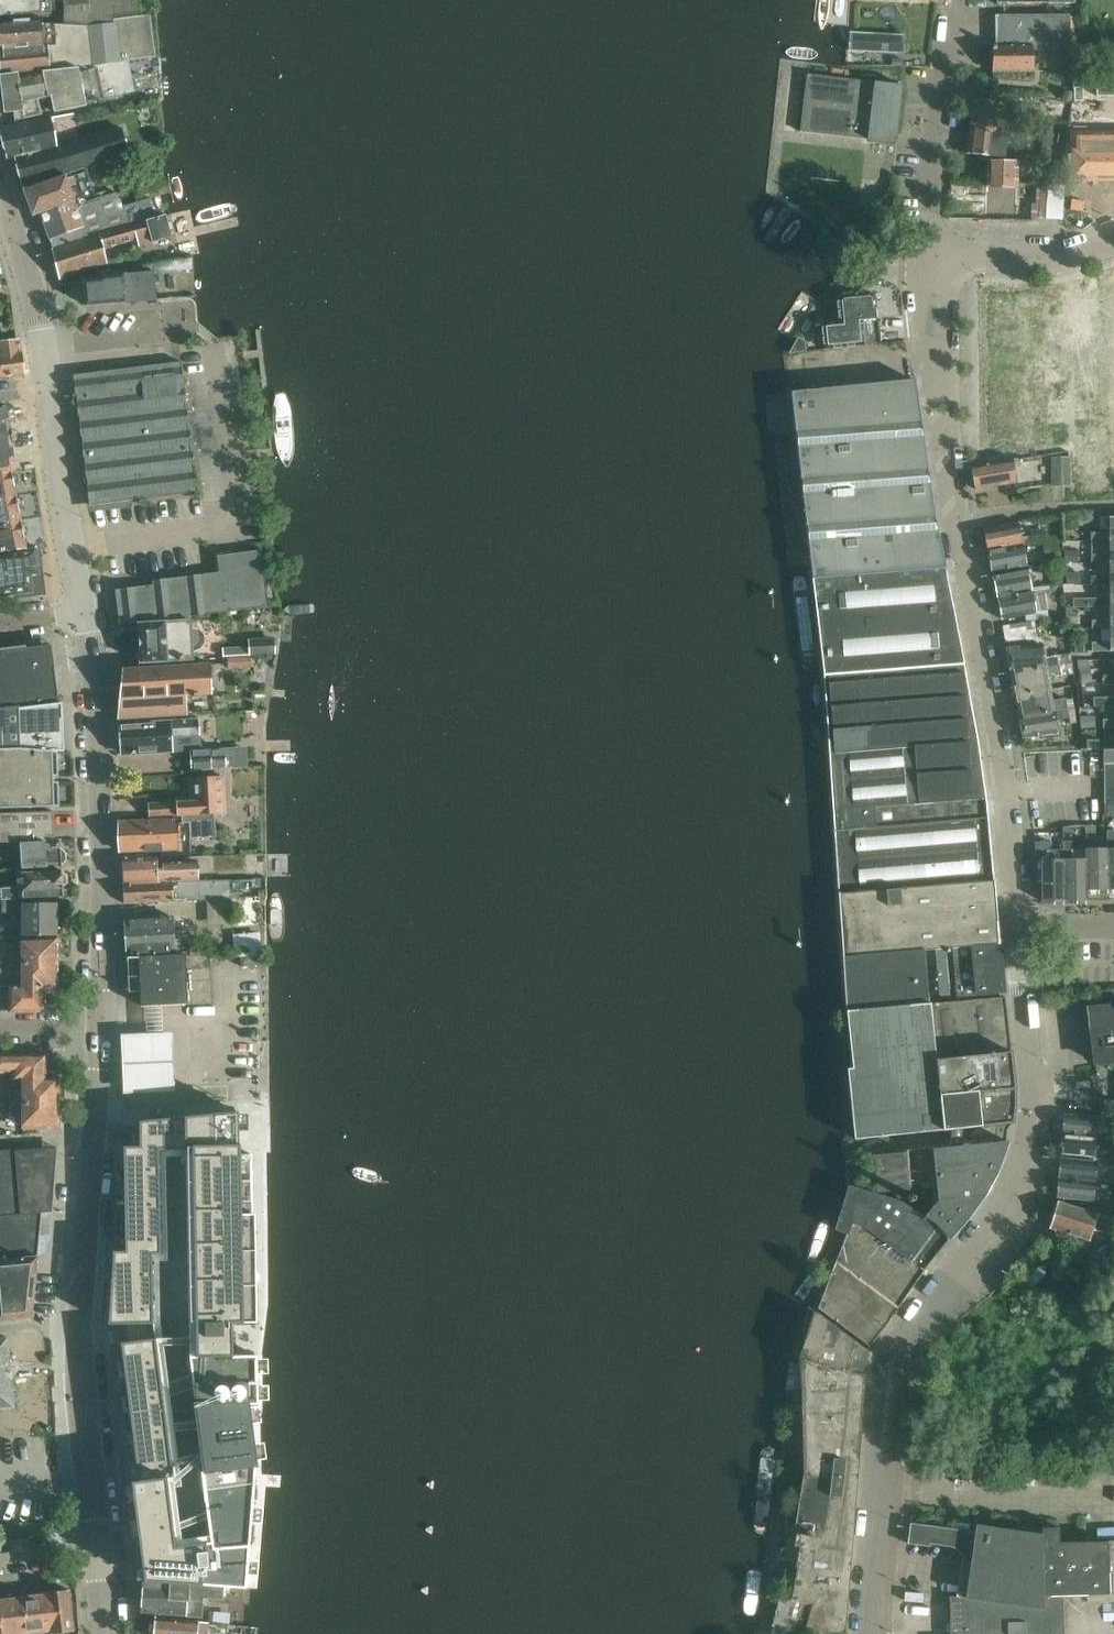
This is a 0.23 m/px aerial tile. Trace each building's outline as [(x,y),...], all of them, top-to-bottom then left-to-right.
[(129,61),(156,57),(151,14),(143,15),(141,0),(64,0),(65,25),(41,23),(41,18),(0,22),(0,24),(3,24),(4,35),(0,35),(0,50),(5,50),(6,61),(0,62),(2,76),(79,67),(86,102),(135,91),(129,61)] [(42,13),(51,13),(50,0),(0,0),(0,16),(42,13)] [(1033,50),(1070,50),(1070,15),(997,16),(997,46),(993,46),(993,50),(990,53),(990,58),(993,62),(994,71),(1033,71),(1033,50)] [(849,28),(848,50),(903,53),(904,31),(849,28)] [(79,67),(2,76),(6,112),(15,111),(16,120),(42,114),(39,98),(52,96),(55,112),(87,105),(86,102),(79,67)] [(870,81),(871,71),(846,68),(844,78),(807,74),(800,131),(896,143),(903,85),(870,81)] [(1109,87),(1096,87),(1096,96),(1110,96),(1109,87)] [(1085,88),(1076,88),(1076,101),(1085,101),(1085,88)] [(974,99),(970,126),(1001,130),(1002,118),(1013,119),(1015,106),(1004,105),(1004,103),(974,99)] [(23,184),(66,174),(130,153),(123,128),(58,146),(52,117),(0,128),(0,129),(8,158),(16,156),(23,184)] [(1042,125),(1041,133),(1051,135),(1053,127),(1042,125)] [(1090,180),(1089,125),(1081,125),(1081,146),(1068,147),(1068,180),(1090,180)] [(1098,125),(1089,125),(1090,180),(1111,180),(1110,146),(1098,146),(1098,125)] [(1001,130),(970,126),(967,153),(988,156),(997,157),(1005,157),(1008,135),(1000,134),(1001,130)] [(1043,142),(1041,158),(1056,160),(1057,160),(1057,159),(1059,144),(1058,144),(1059,136),(1045,134),(1044,142),(1043,142)] [(1057,160),(1056,160),(1056,176),(1067,176),(1067,159),(1057,159),(1057,160)] [(987,162),(986,188),(1017,189),(1018,163),(987,162)] [(50,238),(54,249),(99,234),(155,217),(149,198),(122,206),(117,191),(98,198),(87,168),(25,189),(33,215),(41,212),(50,238)] [(1043,217),(1058,220),(1064,188),(1049,186),(1043,217)] [(54,249),(61,277),(108,262),(103,248),(137,239),(139,246),(172,237),(167,215),(147,220),(98,234),(98,235),(54,249)] [(178,258),(176,259),(177,270),(193,269),(192,256),(178,258)] [(84,279),(86,306),(157,299),(155,271),(154,263),(113,271),(113,275),(103,276),(103,277),(84,279)] [(981,280),(982,452),(1017,452),(1016,280),(981,280)] [(870,292),(842,295),(838,298),(840,322),(822,323),(825,349),(880,343),(875,294),(870,292)] [(799,338),(791,352),(806,350),(805,341),(799,338)] [(19,339),(0,342),(0,378),(25,375),(22,353),(21,353),(19,339)] [(1018,395),(1038,396),(1039,378),(1019,377),(1018,395)] [(794,392),(817,593),(947,577),(935,516),(915,380),(805,391),(806,394),(794,392)] [(13,443),(13,442),(16,439),(15,432),(12,432),(11,423),(14,423),(12,409),(5,404),(0,405),(0,444),(13,443)] [(12,471),(15,471),(13,463),(15,462),(12,444),(13,444),(13,443),(0,444),(0,473),(12,471)] [(1053,457),(1053,484),(1069,484),(1069,457),(1053,457)] [(1013,459),(972,466),(975,489),(1017,483),(1013,459)] [(17,497),(15,485),(18,483),(16,475),(13,474),(12,471),(0,473),(0,499),(17,497)] [(22,522),(19,510),(22,507),(21,501),(18,499),(17,497),(0,499),(0,525),(22,522)] [(1109,541),(1113,541),(1113,517),(1109,517),(1109,532),(1091,532),(1091,541),(1109,541)] [(0,525),(0,553),(27,549),(24,535),(27,532),(26,525),(22,524),(22,522),(0,525)] [(984,529),(988,550),(1023,544),(1019,522),(984,529)] [(265,532),(99,542),(117,611),(270,602),(265,532)] [(1109,562),(1113,562),(1113,541),(1109,541),(1109,554),(1091,554),(1091,563),(1109,562)] [(1023,544),(988,550),(992,572),(1027,566),(1023,544)] [(33,592),(31,574),(39,573),(36,549),(0,554),(0,596),(33,592)] [(1110,584),(1113,584),(1113,562),(1109,562),(1110,576),(1091,576),(1092,585),(1110,584)] [(993,576),(998,598),(1032,591),(1028,570),(993,576)] [(1036,575),(1038,585),(1047,583),(1045,574),(1036,575)] [(964,663),(947,577),(817,593),(824,674),(824,676),(830,753),(843,957),(847,1010),(929,1003),(929,996),(949,994),(945,948),(954,947),(958,996),(1005,992),(1000,942),(999,942),(994,880),(986,798),(978,741),(964,663)] [(1032,591),(998,598),(1002,619),(1037,613),(1048,610),(1044,592),(1048,591),(1047,583),(1038,585),(1038,589),(1032,591)] [(1110,606),(1113,606),(1113,584),(1110,584),(1110,598),(1074,598),(1074,607),(1110,606)] [(1110,629),(1113,628),(1113,606),(1110,606),(1110,620),(1092,620),(1092,629),(1110,629)] [(138,623),(140,663),(193,660),(193,652),(195,651),(202,649),(206,643),(205,635),(201,630),(194,628),(191,628),(191,620),(138,623)] [(1110,629),(1110,642),(1092,642),(1092,651),(1113,651),(1113,628),(1110,629)] [(223,649),(224,657),(276,653),(275,638),(249,640),(249,647),(223,649)] [(1006,646),(1011,674),(1060,665),(1060,666),(1073,663),(1072,652),(1058,655),(1045,657),(1045,656),(1047,654),(1046,648),(1043,648),(1042,644),(1006,646)] [(20,706),(20,708),(59,703),(58,697),(59,697),(56,667),(52,668),(43,646),(27,648),(26,645),(0,648),(0,708),(20,706)] [(250,657),(228,658),(228,667),(251,666),(250,657)] [(123,669),(118,719),(188,715),(187,695),(193,695),(193,697),(199,696),(199,695),(212,694),(210,664),(123,669)] [(1011,674),(1015,695),(1051,689),(1048,677),(1061,675),(1060,666),(1060,665),(1011,674)] [(1113,683),(1113,675),(1103,675),(1103,683),(1113,683)] [(1015,695),(1019,717),(1068,708),(1066,698),(1053,700),(1051,689),(1015,695)] [(1113,706),(1113,697),(1103,697),(1103,706),(1113,706)] [(20,748),(58,751),(64,751),(62,703),(20,708),(20,706),(0,708),(0,748),(20,748)] [(1068,708),(1019,717),(1023,738),(1059,732),(1056,720),(1069,718),(1068,708)] [(119,724),(121,755),(193,750),(191,719),(119,724)] [(1113,728),(1113,719),(1103,719),(1103,728),(1113,728)] [(0,748),(0,808),(60,806),(59,782),(54,782),(54,776),(59,776),(58,751),(20,748),(0,748)] [(1113,764),(1113,749),(1104,750),(1104,764),(1113,764)] [(1105,777),(1113,777),(1113,764),(1104,764),(1105,777)] [(182,815),(182,822),(189,821),(190,826),(190,838),(201,837),(200,814),(225,813),(224,798),(227,795),(226,780),(223,778),(223,777),(224,777),(224,776),(220,776),(220,770),(204,771),(204,777),(191,778),(191,779),(192,779),(193,801),(148,803),(149,817),(182,815)] [(1105,790),(1113,790),(1113,777),(1105,777),(1105,790)] [(1105,803),(1113,803),(1113,790),(1105,790),(1105,803)] [(1105,803),(1105,816),(1113,816),(1113,803),(1105,803)] [(0,813),(0,842),(20,842),(22,868),(62,866),(62,864),(66,860),(65,853),(61,849),(61,840),(55,841),(54,812),(0,813)] [(120,821),(121,851),(178,849),(177,826),(190,826),(189,821),(182,822),(182,823),(177,823),(177,819),(120,821)] [(1064,850),(1064,859),(1064,901),(1088,900),(1088,890),(1087,890),(1086,859),(1085,859),(1072,859),(1072,836),(1063,836),(1064,850)] [(1064,901),(1064,859),(1064,850),(1050,850),(1050,841),(1035,841),(1037,859),(1041,859),(1041,870),(1042,901),(1064,901)] [(1085,848),(1085,859),(1086,859),(1087,890),(1088,890),(1108,890),(1108,848),(1085,848)] [(246,865),(198,867),(197,860),(166,861),(163,864),(163,869),(158,870),(158,857),(122,859),(123,883),(198,880),(246,878),(246,865)] [(18,871),(19,887),(3,887),(3,897),(15,897),(63,896),(63,886),(67,883),(67,874),(62,872),(62,870),(18,871)] [(123,883),(124,903),(231,898),(230,879),(123,883)] [(15,897),(3,897),(3,911),(16,910),(15,897)] [(22,903),(22,935),(57,935),(57,903),(22,903)] [(125,922),(127,955),(174,953),(174,948),(176,945),(176,939),(173,937),(172,916),(128,919),(125,922)] [(10,952),(10,963),(58,963),(57,938),(23,939),(23,952),(10,952)] [(142,1006),(162,1005),(188,1003),(186,954),(127,957),(129,992),(141,991),(142,1006)] [(241,954),(241,966),(265,966),(264,954),(241,954)] [(212,1003),(210,955),(186,956),(189,1004),(212,1003)] [(23,974),(23,986),(45,986),(45,987),(58,987),(58,963),(10,963),(10,974),(23,974)] [(23,986),(0,986),(0,998),(11,998),(11,1011),(46,1011),(45,987),(45,986),(23,986)] [(1095,1062),(1113,1060),(1113,991),(1095,993),(1097,1008),(1089,1009),(1095,1062)] [(1004,998),(848,1012),(853,1069),(848,1070),(855,1140),(1014,1125),(1017,1106),(1015,1090),(1017,1090),(1013,1053),(1011,1053),(1004,998)] [(172,1032),(120,1033),(121,1092),(174,1091),(172,1032)] [(13,1079),(23,1079),(23,1077),(51,1077),(50,1057),(46,1057),(46,1054),(0,1055),(0,1070),(13,1070),(13,1079)] [(10,1091),(10,1101),(58,1101),(58,1078),(51,1078),(51,1077),(23,1077),(23,1079),(13,1079),(13,1091),(10,1091)] [(58,1101),(10,1101),(10,1114),(23,1114),(23,1127),(58,1127),(58,1101)] [(108,1321),(108,1324),(125,1324),(127,1341),(121,1342),(123,1361),(125,1377),(127,1395),(130,1412),(132,1430),(134,1446),(136,1464),(138,1478),(138,1480),(131,1481),(132,1483),(134,1502),(136,1518),(138,1536),(142,1567),(144,1578),(144,1581),(204,1585),(209,1586),(185,1357),(233,1355),(232,1321),(255,1321),(252,1154),(240,1154),(240,1144),(239,1144),(238,1130),(238,1114),(238,1111),(139,1121),(139,1130),(140,1146),(130,1146),(124,1146),(124,1165),(124,1180),(125,1200),(125,1215),(125,1235),(125,1250),(118,1250),(113,1251),(112,1270),(111,1286),(110,1304),(108,1321)] [(1065,1114),(1063,1134),(1098,1137),(1099,1126),(1111,1127),(1111,1118),(1065,1114)] [(1098,1137),(1063,1134),(1061,1154),(1096,1157),(1098,1137)] [(1008,1141),(1008,1140),(1007,1140),(932,1148),(938,1200),(924,1216),(902,1202),(895,1199),(848,1185),(836,1229),(847,1234),(818,1307),(870,1346),(890,1319),(925,1270),(950,1239),(962,1226),(972,1213),(986,1194),(995,1177),(1003,1160),(1008,1142),(1008,1141)] [(31,1318),(37,1254),(41,1253),(43,1252),(45,1249),(46,1244),(44,1242),(42,1239),(39,1238),(41,1212),(52,1211),(57,1147),(0,1152),(0,1321),(31,1318)] [(910,1189),(907,1152),(874,1155),(877,1192),(910,1189)] [(1061,1157),(1059,1178),(1095,1181),(1096,1161),(1061,1157)] [(1095,1181),(1059,1178),(1057,1198),(1093,1201),(1095,1181)] [(1109,1232),(1113,1220),(1113,1219),(1058,1201),(1058,1202),(1055,1204),(1054,1209),(1055,1212),(1050,1227),(1089,1240),(1093,1228),(1109,1233),(1109,1232)] [(1095,1255),(1104,1259),(1107,1250),(1098,1246),(1095,1255)] [(805,1456),(805,1475),(797,1525),(805,1526),(791,1599),(780,1596),(771,1632),(783,1633),(843,1633),(857,1462),(863,1376),(860,1375),(868,1350),(817,1312),(814,1311),(799,1357),(803,1358),(805,1456)] [(12,1406),(12,1407),(15,1406),(14,1404),(12,1381),(10,1363),(7,1340),(8,1340),(8,1337),(5,1338),(0,1339),(0,1407),(12,1406)] [(233,1355),(185,1357),(209,1586),(244,1589),(244,1587),(246,1587),(256,1464),(255,1464),(247,1403),(257,1403),(256,1354),(233,1355)] [(961,1548),(972,1556),(966,1598),(950,1595),(951,1633),(1113,1633),(1113,1540),(1059,1542),(1059,1527),(1042,1527),(1042,1533),(976,1524),(975,1532),(915,1524),(911,1523),(910,1528),(907,1530),(907,1535),(909,1538),(908,1543),(929,1546),(930,1543),(961,1548)] [(144,1581),(142,1612),(202,1616),(203,1597),(222,1598),(222,1597),(243,1599),(244,1589),(209,1586),(204,1585),(144,1581)] [(68,1589),(46,1592),(51,1633),(74,1631),(68,1589)] [(39,1593),(22,1595),(27,1633),(51,1630),(51,1633),(46,1592),(46,1594),(39,1595),(39,1593)] [(0,1597),(0,1611),(3,1633),(18,1633),(27,1633),(22,1595),(22,1597),(15,1598),(15,1596),(0,1597)] [(213,1623),(155,1617),(155,1622),(151,1622),(150,1633),(153,1633),(212,1633),(213,1623)]
